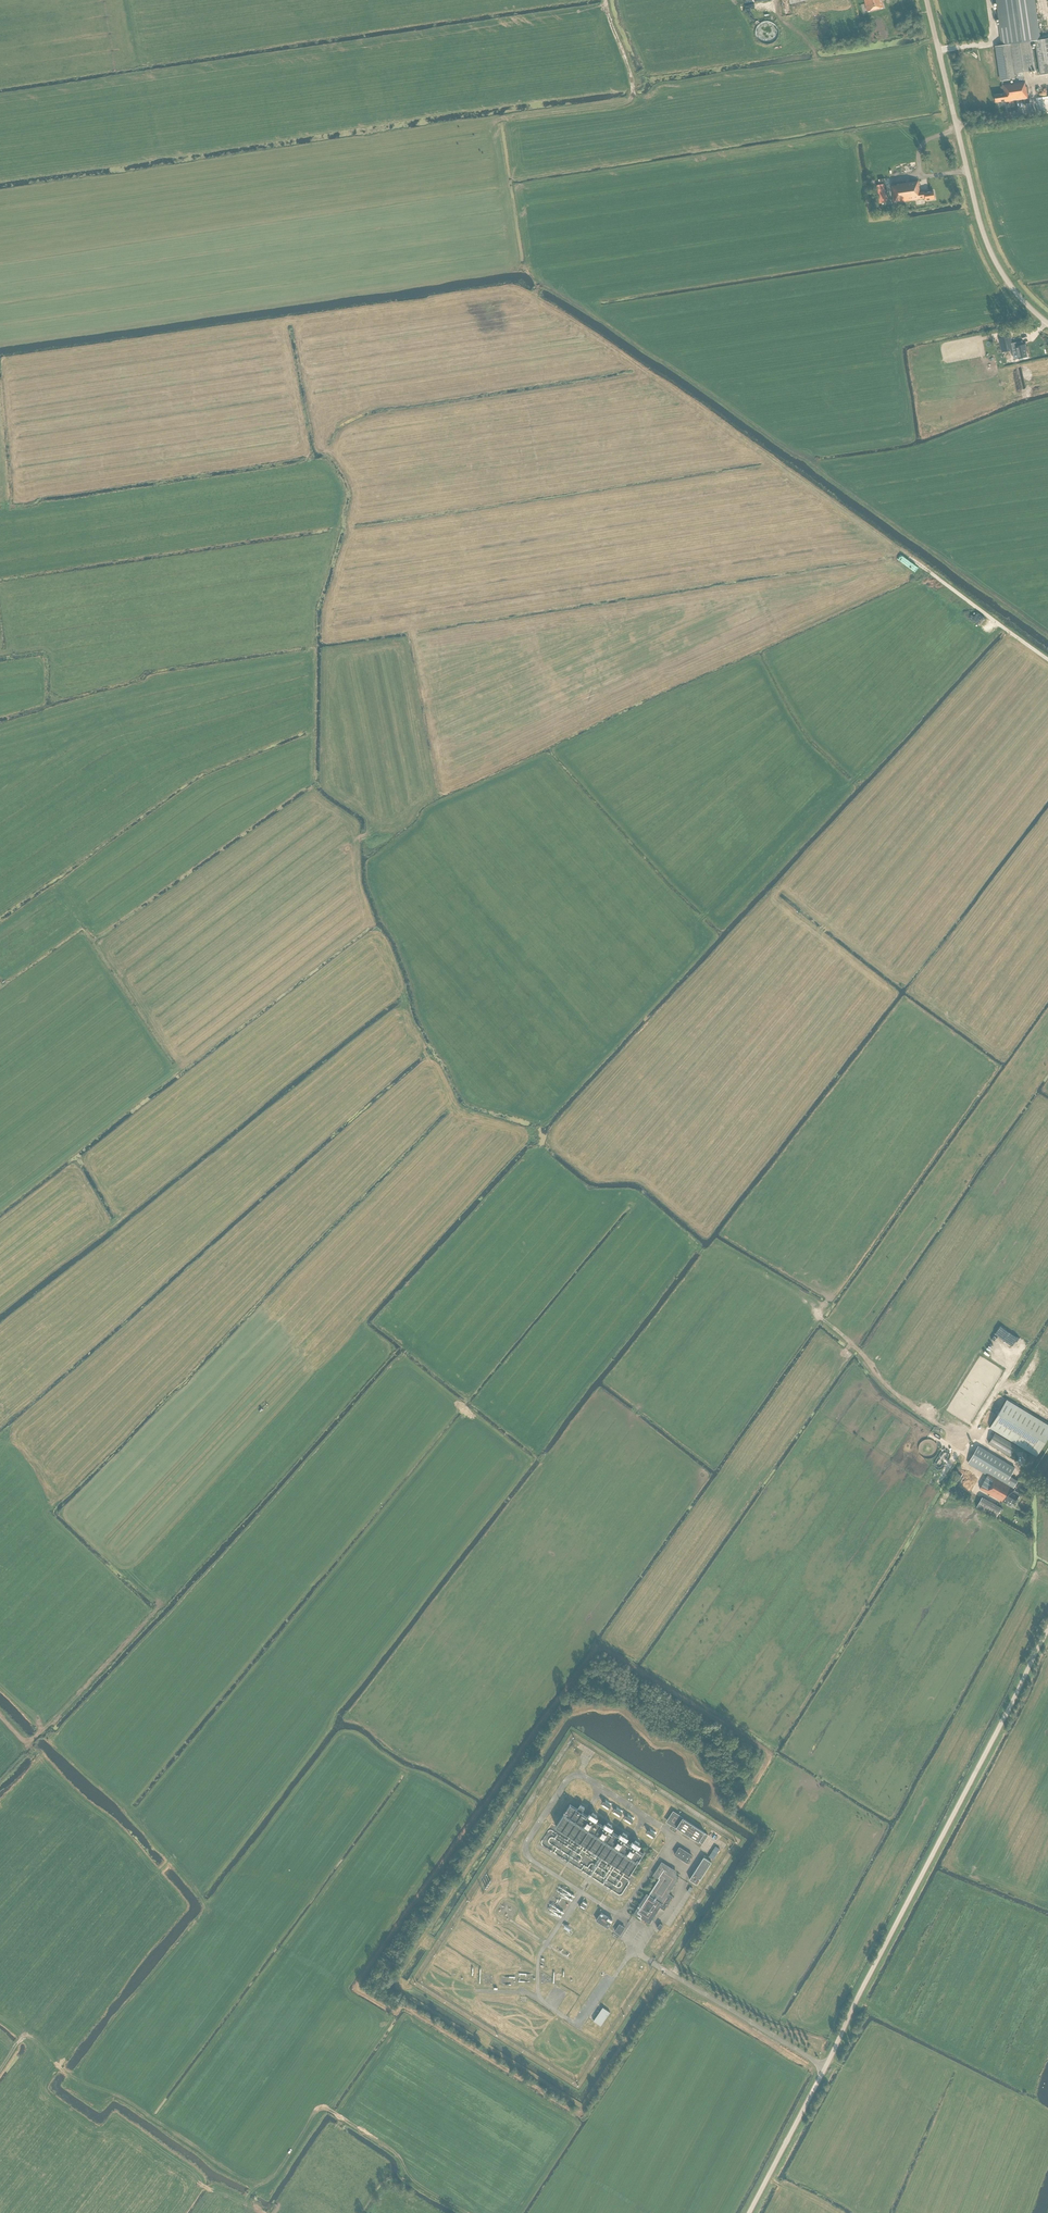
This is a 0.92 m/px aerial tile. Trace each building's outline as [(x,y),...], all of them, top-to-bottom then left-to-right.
[(867,12),(884,8),(882,0),(864,0),(867,12)] [(1035,12),(999,16),(1003,45),(997,46),(1002,85),(1003,85),(1004,93),(994,95),(995,102),(1005,101),(1005,102),(1007,102),(1008,104),(1014,103),(1013,101),(1023,99),(1024,103),(1030,103),(1029,98),(1028,98),(1026,87),(1023,72),(1035,70),(1031,41),(1034,41),(1040,75),(1047,74),(1047,39),(1038,40),(1035,12)] [(768,44),(771,43),(774,42),(776,40),(778,37),(779,35),(779,31),(778,28),(776,26),(774,24),(772,22),(769,21),(766,21),(763,22),(760,24),(758,26),(757,29),(756,32),(756,35),(757,38),(759,41),(762,42),(765,44),(768,44)] [(920,193),(918,181),(896,184),(896,185),(891,186),(894,202),(925,198),(925,200),(934,199),(933,191),(920,193)] [(879,204),(886,202),(883,184),(877,185),(879,204)] [(1011,343),(1010,336),(999,338),(1002,352),(1013,350),(1013,351),(1017,350),(1019,358),(1027,357),(1024,345),(1020,345),(1020,341),(1011,343)] [(1007,1400),(990,1428),(1036,1456),(1047,1437),(1047,1424),(1007,1400)] [(1010,1456),(1017,1445),(995,1432),(989,1443),(1010,1456)] [(936,1454),(937,1454),(937,1452),(938,1451),(938,1450),(938,1449),(938,1448),(938,1447),(938,1446),(937,1445),(937,1444),(936,1443),(936,1442),(935,1441),(934,1441),(933,1440),(932,1440),(931,1439),(930,1439),(929,1439),(928,1439),(927,1439),(926,1439),(925,1439),(924,1440),(923,1440),(922,1441),(921,1442),(920,1443),(919,1444),(919,1445),(919,1446),(919,1447),(918,1448),(918,1449),(918,1450),(919,1451),(919,1452),(919,1453),(920,1454),(920,1455),(921,1455),(921,1456),(922,1456),(922,1457),(923,1457),(924,1457),(925,1458),(926,1458),(927,1458),(927,1459),(928,1459),(929,1459),(930,1458),(931,1458),(932,1458),(933,1457),(934,1457),(935,1456),(936,1455),(936,1454)] [(1014,1504),(1019,1495),(1017,1494),(1018,1492),(1014,1490),(1015,1488),(1013,1487),(1017,1481),(1009,1477),(1014,1467),(978,1446),(968,1464),(987,1475),(980,1488),(1006,1503),(1008,1500),(1014,1504)] [(933,1486),(940,1489),(943,1481),(937,1478),(933,1486)] [(996,1518),(1002,1508),(982,1497),(977,1507),(996,1518)] [(606,1798),(602,1804),(609,1809),(613,1803),(606,1798)] [(578,1809),(577,1809),(570,1804),(556,1826),(630,1874),(644,1852),(637,1848),(639,1845),(639,1844),(639,1843),(635,1840),(635,1842),(634,1841),(632,1844),(625,1840),(627,1837),(627,1836),(627,1835),(623,1832),(622,1834),(622,1833),(620,1836),(610,1830),(612,1827),(611,1826),(612,1825),(608,1822),(607,1824),(606,1823),(604,1826),(595,1820),(597,1817),(596,1817),(597,1815),(593,1812),(592,1814),(591,1813),(589,1816),(582,1811),(585,1807),(580,1805),(578,1809)] [(620,1816),(624,1810),(617,1806),(613,1812),(620,1816)] [(705,1832),(683,1818),(683,1817),(673,1811),(666,1822),(676,1828),(677,1827),(703,1844),(708,1835),(705,1833),(705,1832)] [(628,1813),(623,1820),(631,1825),(635,1818),(628,1813)] [(651,1827),(646,1833),(653,1838),(657,1832),(651,1827)] [(558,1853),(569,1858),(573,1850),(570,1848),(572,1844),(556,1836),(552,1844),(560,1848),(558,1853)] [(714,1858),(721,1848),(716,1845),(709,1855),(714,1858)] [(687,1863),(692,1855),(679,1847),(674,1854),(687,1863)] [(697,1884),(712,1862),(704,1857),(690,1879),(697,1884)] [(673,1896),(669,1893),(679,1877),(677,1875),(677,1874),(677,1871),(673,1869),(662,1862),(653,1875),(659,1879),(649,1895),(647,1893),(634,1913),(650,1923),(660,1907),(664,1910),(673,1896)] [(584,1910),(588,1903),(583,1900),(579,1907),(584,1910)] [(505,1901),(498,1914),(506,1919),(508,1915),(507,1914),(509,1910),(512,1904),(505,1901)] [(608,1928),(613,1920),(601,1912),(596,1920),(608,1928)] [(620,1935),(625,1927),(619,1924),(615,1931),(620,1935)] [(506,1982),(507,1980),(514,1983),(516,1978),(506,1974),(503,1981),(506,1982)] [(610,2012),(603,2007),(593,2020),(601,2026),(610,2012)]
